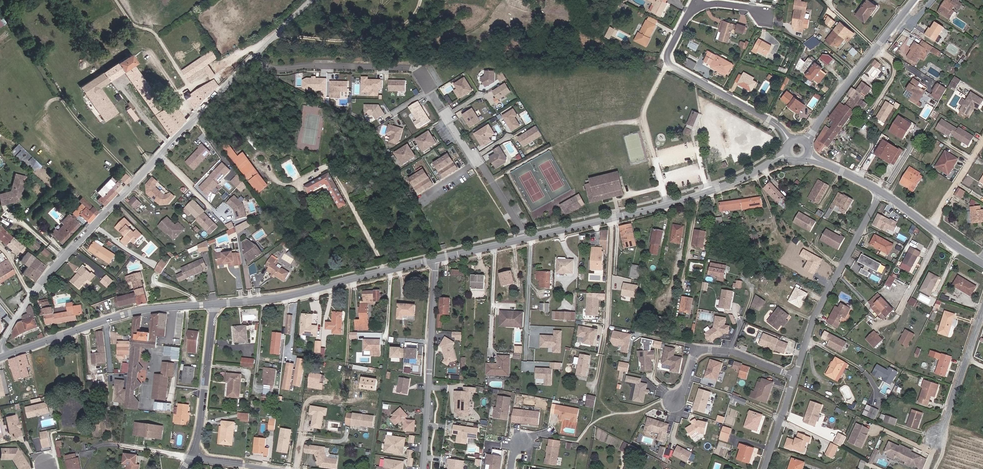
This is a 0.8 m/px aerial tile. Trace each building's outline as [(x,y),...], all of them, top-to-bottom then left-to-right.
[(670,0),(648,0),(657,4),(654,13),(665,18),(671,4),(669,3),(670,0)] [(949,2),(947,0),(945,0),(936,14),(947,20),(951,13),(953,9),(958,12),(961,7),(958,5),(957,6),(949,2)] [(795,9),(793,20),(796,20),(794,28),(794,31),(801,33),(802,29),(807,30),(809,21),(804,20),(807,4),(795,1),(794,9),(795,9)] [(857,16),(866,23),(873,14),(875,16),(880,9),(878,7),(877,8),(869,1),(857,16)] [(825,21),(821,26),(827,31),(831,26),(825,21)] [(734,24),(726,22),(722,32),(720,40),(728,42),(732,29),(736,30),(735,31),(744,34),(746,28),(737,25),(737,26),(734,25),(734,24)] [(643,28),(651,31),(653,27),(645,23),(643,28)] [(935,23),(931,29),(927,35),(935,40),(943,28),(935,23)] [(606,35),(610,38),(616,27),(611,25),(606,35)] [(840,43),(844,46),(851,37),(838,25),(830,34),(831,35),(832,36),(833,36),(833,37),(835,38),(840,43)] [(637,40),(646,44),(651,31),(643,28),(642,27),(640,32),(640,33),(637,39),(637,40)] [(817,39),(821,35),(824,32),(820,28),(814,36),(817,39)] [(757,40),(770,46),(773,40),(760,34),(757,40)] [(824,42),(829,45),(835,38),(833,37),(833,36),(832,36),(831,35),(830,34),(826,38),(827,40),(824,42)] [(840,43),(835,38),(829,45),(834,49),(840,43)] [(749,42),(742,40),(739,46),(746,48),(749,42)] [(934,55),(938,50),(923,40),(919,46),(916,44),(912,51),(908,58),(916,63),(919,59),(924,62),(930,52),(934,55)] [(801,49),(809,55),(815,47),(809,43),(801,49)] [(829,64),(834,58),(825,51),(820,57),(829,64)] [(854,55),(849,51),(845,55),(850,60),(854,55)] [(706,63),(714,67),(728,75),(730,76),(735,68),(710,53),(708,55),(710,56),(706,63)] [(699,62),(692,58),(690,61),(688,65),(695,69),(699,62)] [(126,59),(100,76),(106,85),(121,75),(139,98),(145,106),(160,127),(167,135),(169,139),(182,125),(169,108),(161,113),(130,70),(133,68),(126,59)] [(876,59),(872,64),(877,68),(881,63),(876,59)] [(185,75),(190,82),(207,70),(211,76),(215,74),(205,60),(200,64),(203,68),(194,74),(191,70),(185,75)] [(809,86),(811,82),(816,75),(818,71),(805,62),(795,77),(809,86)] [(200,64),(191,70),(194,74),(203,68),(200,64)] [(728,75),(714,67),(712,70),(726,78),(728,75)] [(495,70),(486,69),(485,75),(481,77),(486,86),(495,81),(495,70)] [(500,80),(506,78),(504,71),(498,73),(500,80)] [(816,75),(811,82),(816,85),(821,78),(816,75)] [(956,77),(954,75),(949,83),(953,86),(955,83),(957,85),(960,80),(956,77)] [(106,85),(100,76),(78,91),(99,122),(98,123),(99,125),(104,122),(104,123),(113,117),(96,92),(106,85)] [(368,77),(362,77),(362,89),(368,89),(370,91),(370,92),(370,95),(378,95),(378,88),(382,88),(383,80),(370,80),(368,80),(368,77)] [(465,77),(455,83),(463,95),(472,89),(465,77)] [(326,90),(326,79),(315,78),(312,78),(307,78),(306,89),(326,90)] [(914,84),(917,80),(914,78),(908,88),(911,90),(911,89),(914,84)] [(196,109),(219,86),(215,80),(193,95),(189,90),(185,93),(196,109)] [(406,80),(388,80),(388,92),(406,92),(406,80)] [(922,83),(917,80),(914,84),(911,89),(911,90),(914,92),(911,97),(918,102),(925,90),(919,86),(922,83)] [(334,82),(330,81),(330,97),(339,97),(339,91),(346,91),(347,82),(339,82),(338,83),(334,83),(334,82)] [(744,89),(743,91),(757,99),(762,90),(748,82),(747,84),(744,82),(741,88),(744,89)] [(946,87),(938,82),(931,94),(938,98),(942,92),(943,93),(944,91),(946,88),(946,87)] [(506,83),(494,90),(499,98),(511,91),(506,83)] [(851,89),(846,96),(850,99),(853,101),(856,98),(861,101),(863,98),(859,95),(860,94),(865,97),(870,89),(861,83),(855,92),(851,89)] [(978,110),(982,102),(971,94),(959,112),(966,117),(973,107),(978,110)] [(785,111),(795,117),(801,108),(783,97),(778,105),(786,110),(785,111)] [(145,106),(139,98),(134,102),(139,109),(145,106)] [(850,99),(845,105),(853,111),(858,105),(863,109),(866,104),(861,101),(856,98),(853,101),(850,99)] [(832,123),(828,129),(836,134),(849,117),(841,111),(844,107),(837,102),(826,118),(832,123)] [(877,119),(884,123),(895,107),(887,102),(877,119)] [(413,104),(409,107),(418,120),(414,122),(418,128),(430,120),(421,106),(416,109),(413,104)] [(384,114),(379,105),(370,105),(370,114),(373,115),(376,119),(384,114)] [(845,105),(844,107),(841,111),(849,117),(853,111),(845,105)] [(134,121),(138,119),(131,106),(127,109),(134,121)] [(471,126),(480,120),(472,107),(463,113),(471,126)] [(977,111),(978,110),(973,107),(966,117),(968,119),(974,109),(977,111)] [(803,110),(801,108),(795,117),(798,119),(803,110)] [(514,109),(504,115),(513,130),(520,125),(515,116),(518,115),(514,109)] [(699,113),(693,111),(688,124),(693,126),(699,113)] [(693,126),(688,124),(686,128),(691,130),(695,132),(700,119),(702,114),(700,113),(699,113),(693,126)] [(889,131),(901,139),(910,125),(898,116),(889,131)] [(967,146),(973,137),(958,128),(957,130),(941,119),(936,128),(948,136),(950,133),(953,135),(952,137),(967,146)] [(489,124),(475,133),(483,146),(491,140),(489,137),(495,133),(489,124)] [(399,142),(403,129),(389,125),(387,134),(391,135),(391,136),(390,142),(397,144),(399,142)] [(543,134),(537,125),(519,137),(524,146),(543,134)] [(167,135),(160,127),(158,128),(164,137),(167,135)] [(823,135),(831,140),(836,134),(828,129),(823,135)] [(420,146),(424,152),(437,144),(433,138),(432,138),(428,133),(418,139),(421,145),(420,146)] [(826,146),(831,140),(823,135),(818,141),(826,146)] [(881,138),(877,143),(882,146),(880,151),(878,150),(873,157),(888,167),(893,160),(896,161),(896,160),(899,156),(900,154),(897,152),(896,154),(885,147),(887,142),(886,142),(881,138)] [(408,145),(407,146),(411,152),(412,151),(420,146),(421,145),(418,139),(416,140),(419,144),(416,146),(413,142),(411,143),(414,147),(411,149),(408,145)] [(210,153),(201,145),(199,147),(200,148),(194,154),(195,155),(194,156),(192,156),(186,162),(191,167),(194,164),(200,164),(210,153)] [(228,149),(232,155),(238,152),(233,145),(228,149)] [(403,165),(416,157),(412,151),(411,152),(407,146),(397,152),(401,158),(399,159),(403,165)] [(496,153),(490,157),(497,167),(506,161),(507,158),(499,146),(494,149),(496,153)] [(30,169),(35,165),(17,148),(9,157),(27,173),(30,169)] [(232,155),(243,170),(252,165),(241,149),(238,152),(232,155)] [(936,167),(948,175),(958,160),(946,152),(936,167)] [(448,155),(434,163),(443,178),(457,169),(448,155)] [(221,164),(208,177),(209,177),(216,184),(228,170),(221,164)] [(252,165),(243,170),(259,193),(268,187),(260,176),(252,165)] [(916,171),(917,171),(910,166),(907,170),(914,175),(916,171)] [(226,176),(229,180),(235,174),(232,170),(226,176)] [(424,170),(410,179),(419,193),(433,184),(424,170)] [(907,187),(914,175),(907,170),(899,182),(907,187)] [(307,186),(310,192),(328,183),(342,209),(348,206),(341,193),(330,173),(307,186)] [(587,185),(592,203),(614,197),(625,194),(619,173),(592,180),(593,184),(587,185)] [(914,175),(907,187),(913,191),(922,177),(918,174),(917,177),(914,175)] [(124,186),(129,181),(124,176),(119,182),(124,186)] [(230,183),(235,188),(237,187),(241,182),(237,176),(230,183)] [(2,207),(17,203),(25,180),(15,177),(9,194),(0,197),(0,200),(2,207)] [(170,202),(176,195),(169,188),(165,193),(157,186),(157,182),(158,181),(153,177),(148,182),(149,193),(160,202),(170,202)] [(217,185),(216,184),(209,177),(198,189),(206,197),(217,185)] [(808,199),(818,204),(828,185),(817,180),(808,199)] [(762,188),(780,208),(787,201),(770,181),(762,188)] [(116,194),(121,189),(116,185),(114,187),(109,182),(106,185),(116,194)] [(245,187),(241,182),(237,187),(241,191),(245,187)] [(100,199),(97,202),(103,208),(116,194),(106,185),(96,195),(100,199)] [(965,193),(958,189),(955,195),(962,199),(965,193)] [(826,216),(830,218),(837,205),(840,207),(839,209),(845,212),(851,198),(839,192),(826,216)] [(136,195),(131,201),(137,207),(143,203),(136,195)] [(232,197),(226,203),(233,210),(236,220),(245,218),(241,205),(232,197)] [(576,197),(566,203),(571,212),(581,206),(576,197)] [(738,202),(739,211),(740,211),(759,208),(757,198),(738,202)] [(77,204),(80,206),(81,207),(84,210),(87,213),(91,209),(81,199),(77,204)] [(193,200),(186,207),(191,213),(197,219),(203,212),(204,211),(193,200)] [(739,211),(738,202),(719,206),(720,214),(739,211)] [(567,214),(571,212),(566,203),(562,205),(567,214)] [(84,210),(81,207),(75,214),(77,216),(84,210)] [(87,213),(92,218),(97,214),(91,209),(87,213)] [(84,210),(77,216),(86,224),(92,218),(87,213),(84,210)] [(979,211),(970,212),(972,223),(982,222),(982,211),(979,211)] [(215,224),(203,212),(197,219),(196,220),(208,231),(215,224)] [(802,214),(799,212),(793,221),(801,225),(801,227),(810,232),(816,222),(806,216),(806,217),(802,215),(802,214)] [(879,214),(874,225),(881,229),(883,225),(889,227),(896,230),(898,225),(896,224),(898,221),(892,218),(891,220),(885,217),(885,219),(882,217),(883,216),(879,214)] [(181,230),(183,232),(187,229),(180,221),(178,223),(169,215),(160,224),(166,231),(167,229),(172,235),(177,234),(181,230)] [(72,217),(70,219),(68,216),(60,225),(64,229),(57,236),(53,241),(59,246),(77,227),(72,222),(75,219),(72,217)] [(124,243),(128,247),(133,242),(135,245),(144,236),(138,231),(136,233),(130,227),(132,225),(127,219),(116,230),(122,236),(123,235),(126,238),(126,237),(128,239),(124,243)] [(245,228),(243,223),(234,227),(235,232),(235,233),(245,228)] [(217,226),(215,224),(208,231),(210,234),(217,226)] [(677,247),(681,229),(673,228),(669,245),(677,247)] [(619,232),(623,252),(633,250),(629,229),(619,232)] [(842,238),(828,230),(824,240),(831,244),(832,246),(841,251),(847,239),(843,236),(842,238)] [(701,243),(702,243),(704,233),(693,232),(691,249),(700,250),(701,243)] [(19,243),(25,237),(21,233),(15,240),(19,243)] [(645,254),(656,257),(657,248),(658,248),(661,236),(652,234),(649,247),(647,246),(645,254)] [(19,243),(24,247),(29,240),(25,237),(19,243)] [(891,246),(873,237),(868,247),(886,256),(891,246)] [(90,248),(110,262),(116,253),(96,240),(90,248)] [(208,241),(198,243),(199,252),(210,250),(208,241)] [(244,254),(249,261),(262,253),(259,249),(252,243),(250,245),(247,241),(243,244),(244,249),(246,253),(244,254)] [(13,247),(8,242),(1,249),(2,250),(6,254),(13,247)] [(13,247),(6,254),(12,259),(15,256),(17,257),(19,259),(20,257),(21,258),(23,257),(20,254),(21,253),(19,251),(13,247)] [(593,260),(593,270),(603,270),(604,253),(603,253),(603,249),(594,248),(594,252),(592,252),(592,260),(593,260)] [(223,252),(216,253),(218,262),(224,261),(224,263),(229,262),(229,264),(229,265),(234,265),(234,266),(238,266),(236,254),(233,254),(233,252),(223,253),(223,252)] [(901,268),(910,272),(918,256),(908,252),(901,268)] [(644,261),(648,262),(654,263),(656,257),(645,254),(644,261)] [(823,265),(805,255),(802,260),(810,265),(806,274),(815,279),(820,270),(823,265)] [(792,256),(783,263),(791,272),(799,265),(792,256)] [(879,266),(859,256),(856,264),(875,274),(879,266)] [(22,272),(27,266),(30,262),(23,257),(21,258),(15,266),(22,272)] [(162,257),(155,269),(160,272),(168,261),(162,257)] [(184,271),(177,274),(179,280),(202,270),(201,268),(205,267),(201,257),(181,266),(184,271)] [(280,279),(285,280),(289,274),(283,269),(280,269),(277,268),(277,266),(274,263),(275,261),(270,257),(267,262),(270,264),(266,270),(280,279)] [(559,262),(558,273),(573,273),(574,260),(569,260),(568,259),(560,259),(559,260),(559,262)] [(10,276),(2,262),(1,261),(0,260),(0,282),(10,276)] [(30,262),(27,266),(38,276),(42,271),(30,262)] [(248,265),(251,274),(258,272),(255,263),(248,265)] [(79,273),(73,279),(83,289),(91,280),(93,282),(100,276),(95,272),(93,274),(86,267),(87,266),(85,264),(78,272),(79,273)] [(727,267),(713,264),(710,274),(719,276),(725,278),(727,267)] [(31,285),(38,276),(27,266),(22,272),(19,275),(28,283),(31,285)] [(630,270),(628,281),(635,282),(637,271),(630,270)] [(868,274),(859,270),(857,275),(866,279),(868,274)] [(510,271),(499,274),(501,284),(513,282),(510,271)] [(137,294),(140,304),(141,307),(149,305),(143,280),(146,279),(144,272),(133,275),(134,281),(128,283),(131,291),(136,290),(137,294)] [(550,273),(537,273),(537,281),(540,281),(540,288),(550,288),(550,273)] [(471,288),(483,288),(484,274),(471,274),(471,288)] [(919,293),(929,297),(938,280),(928,275),(919,293)] [(108,287),(113,281),(107,276),(102,282),(108,287)] [(887,280),(882,288),(887,290),(891,282),(887,280)] [(950,289),(968,299),(973,290),(956,280),(950,289)] [(637,297),(639,284),(623,282),(622,295),(637,297)] [(724,291),(720,309),(730,311),(734,293),(724,291)] [(365,308),(369,308),(370,308),(370,305),(377,305),(377,303),(382,303),(382,299),(383,296),(383,292),(367,292),(366,301),(363,301),(363,305),(363,306),(363,308),(364,308),(365,308)] [(797,292),(789,305),(800,312),(808,299),(797,292)] [(140,304),(137,294),(122,298),(124,307),(140,304)] [(598,317),(599,297),(586,296),(585,316),(598,317)] [(450,313),(451,298),(441,297),(440,313),(442,313),(450,313)] [(680,311),(689,313),(690,304),(692,305),(693,299),(682,297),(680,311)] [(759,302),(756,307),(763,312),(767,307),(759,302)] [(416,319),(416,314),(405,314),(404,317),(400,316),(401,303),(399,303),(398,318),(416,319)] [(405,314),(416,314),(416,310),(417,304),(401,303),(400,316),(404,317),(405,314)] [(881,316),(887,310),(880,303),(870,312),(877,320),(881,316)] [(75,304),(53,308),(56,316),(48,318),(49,325),(58,323),(58,324),(79,320),(78,315),(85,313),(83,306),(76,307),(75,304)] [(53,308),(53,306),(45,307),(47,314),(48,318),(56,316),(53,308)] [(837,306),(835,309),(834,312),(830,310),(823,323),(833,327),(837,318),(841,320),(847,309),(842,307),(842,308),(837,306)] [(362,324),(361,327),(368,327),(368,325),(368,324),(369,317),(369,314),(369,310),(370,309),(370,308),(369,308),(365,308),(364,308),(363,308),(363,309),(362,312),(362,313),(362,317),(362,320),(362,321),(362,323),(362,324)] [(887,310),(881,316),(886,321),(892,315),(887,310)] [(521,312),(498,311),(497,323),(520,323),(521,312)] [(783,327),(787,322),(785,318),(787,316),(780,311),(769,325),(779,332),(783,327)] [(23,321),(15,331),(18,336),(39,327),(35,312),(31,312),(31,313),(32,318),(27,320),(24,321),(24,319),(23,321)] [(343,322),(343,312),(335,312),(335,323),(333,323),(329,323),(328,329),(334,329),(334,333),(343,333),(343,322)] [(152,332),(155,332),(154,342),(156,342),(156,347),(159,347),(160,336),(168,337),(170,315),(162,313),(161,313),(154,314),(152,332)] [(936,336),(945,339),(952,317),(943,314),(936,336)] [(316,335),(316,325),(311,325),(311,315),(303,315),(302,334),(316,335)] [(145,369),(141,365),(137,359),(137,354),(138,346),(139,346),(140,341),(152,342),(153,332),(143,331),(144,316),(143,316),(136,318),(134,340),(128,389),(127,404),(126,409),(132,410),(135,410),(136,402),(137,391),(136,390),(142,386),(137,377),(137,375),(145,369)] [(715,328),(706,334),(708,336),(707,338),(708,340),(711,340),(712,342),(724,334),(724,333),(729,334),(730,327),(725,326),(727,319),(717,317),(715,328)] [(654,321),(653,331),(664,332),(664,322),(654,321)] [(247,323),(246,323),(235,325),(236,339),(245,339),(247,338),(247,330),(247,323)] [(598,330),(579,326),(577,337),(582,338),(581,344),(595,347),(598,330)] [(561,353),(561,331),(553,330),(553,336),(540,335),(539,348),(552,349),(551,353),(561,353)] [(189,331),(188,339),(190,340),(190,343),(189,352),(197,352),(199,332),(189,331)] [(630,334),(613,331),(611,341),(614,344),(618,345),(618,343),(623,344),(622,351),(627,352),(630,334)] [(97,333),(99,353),(92,354),(93,365),(107,363),(104,332),(97,333)] [(155,348),(156,347),(156,342),(154,342),(155,332),(153,332),(152,342),(140,341),(139,346),(143,347),(155,348)] [(274,332),(271,353),(280,355),(282,333),(274,332)] [(830,342),(829,345),(843,353),(849,343),(831,333),(827,340),(830,342)] [(867,339),(874,349),(882,344),(875,333),(867,339)] [(905,352),(912,338),(904,333),(896,347),(905,352)] [(764,334),(759,345),(774,351),(775,350),(784,354),(788,345),(778,341),(779,340),(764,334)] [(453,341),(446,337),(441,345),(443,347),(444,349),(445,350),(446,352),(445,354),(446,358),(451,361),(457,359),(452,342),(453,341)] [(380,339),(365,338),(364,349),(371,349),(380,350),(380,339)] [(654,347),(662,348),(663,341),(655,340),(654,347)] [(132,343),(122,342),(120,360),(123,360),(123,365),(130,365),(132,343)] [(514,358),(521,359),(522,346),(515,345),(514,358)] [(163,346),(162,353),(172,354),(172,360),(179,360),(180,347),(163,346)] [(666,346),(663,363),(672,365),(671,370),(679,371),(682,357),(677,356),(676,357),(674,356),(674,355),(675,348),(666,346)] [(401,348),(401,347),(392,347),(391,356),(392,356),(400,357),(400,356),(404,356),(405,348),(401,348)] [(409,349),(405,348),(404,356),(408,357),(417,358),(417,348),(409,348),(409,349)] [(655,358),(655,350),(642,351),(642,354),(641,356),(641,360),(643,362),(643,370),(652,369),(652,361),(650,361),(650,358),(652,358),(655,358)] [(31,367),(28,353),(27,354),(26,354),(16,357),(11,360),(15,379),(29,376),(27,368),(31,367)] [(588,377),(592,356),(583,353),(578,375),(588,377)] [(485,373),(485,374),(508,375),(509,356),(498,356),(498,364),(486,364),(485,365),(485,366),(485,370),(485,373)] [(302,386),(306,359),(300,358),(298,370),(295,369),(295,367),(288,366),(286,385),(292,386),(293,380),(296,380),(296,385),(302,386)] [(827,374),(836,379),(845,362),(836,358),(827,374)] [(943,370),(946,371),(949,361),(940,358),(933,377),(943,380),(944,376),(942,375),(943,370)] [(712,359),(707,376),(718,379),(723,362),(712,359)] [(623,371),(628,372),(629,364),(624,363),(624,365),(620,364),(618,370),(620,371),(623,371)] [(892,385),(899,372),(890,367),(889,370),(878,364),(872,374),(880,379),(881,376),(884,378),(883,380),(892,385)] [(186,365),(184,381),(195,382),(196,366),(186,365)] [(276,385),(278,369),(265,367),(263,384),(276,385)] [(552,369),(535,368),(535,379),(544,379),(544,386),(551,386),(552,369)] [(749,372),(742,369),(739,377),(746,380),(749,372)] [(243,374),(228,372),(228,381),(230,381),(228,396),(240,398),(243,374)] [(315,373),(314,381),(313,387),(319,388),(319,382),(324,383),(325,380),(328,380),(328,375),(315,373)] [(400,377),(397,392),(406,394),(409,378),(400,377)] [(637,383),(634,400),(644,402),(646,392),(646,389),(647,384),(640,383),(641,379),(627,377),(627,381),(637,383)] [(166,401),(169,378),(164,378),(159,378),(156,400),(166,401)] [(377,380),(362,378),(361,388),(375,390),(377,380)] [(126,380),(116,379),(116,386),(114,386),(113,402),(127,404),(128,389),(125,389),(126,380)] [(763,384),(761,391),(758,400),(768,403),(773,384),(764,381),(763,384)] [(929,396),(934,398),(936,389),(923,384),(920,393),(921,394),(917,405),(925,408),(928,400),(929,396)] [(706,413),(712,392),(701,388),(695,410),(706,413)] [(469,391),(455,390),(455,400),(456,400),(458,400),(457,401),(459,401),(459,403),(457,404),(457,410),(458,410),(458,414),(468,415),(469,391)] [(498,417),(508,418),(509,411),(508,411),(508,410),(510,409),(511,397),(500,395),(498,407),(500,408),(498,417)] [(732,401),(737,404),(745,407),(747,402),(734,397),(732,401)] [(47,402),(27,407),(29,416),(37,415),(38,414),(39,413),(41,414),(49,412),(47,402)] [(584,410),(592,411),(593,408),(594,405),(594,403),(586,402),(584,410)] [(162,414),(164,414),(165,405),(157,404),(156,413),(162,414)] [(176,408),(174,423),(179,423),(179,420),(188,422),(191,406),(181,405),(180,413),(178,413),(179,408),(176,408)] [(580,409),(558,405),(557,411),(562,412),(562,414),(561,418),(566,419),(566,417),(573,418),(573,421),(578,422),(580,409)] [(317,415),(315,427),(324,428),(326,414),(329,415),(330,409),(327,408),(318,407),(315,406),(313,414),(317,415)] [(404,430),(415,430),(415,420),(407,420),(405,417),(408,415),(401,407),(393,414),(395,416),(399,420),(400,422),(403,419),(405,422),(404,430)] [(802,425),(813,429),(819,410),(808,407),(802,425)] [(514,412),(512,421),(539,424),(541,412),(523,410),(523,413),(514,412)] [(866,420),(873,423),(877,414),(870,411),(866,420)] [(748,428),(760,432),(764,416),(752,412),(748,428)] [(15,436),(22,434),(21,430),(20,431),(19,426),(17,422),(16,414),(7,416),(6,416),(10,433),(14,432),(15,436)] [(353,414),(352,426),(359,427),(359,424),(361,424),(361,426),(372,427),(374,416),(353,414)] [(905,429),(915,433),(918,425),(916,424),(918,417),(910,414),(905,429)] [(659,441),(665,442),(670,425),(659,422),(658,423),(657,422),(657,421),(650,419),(646,432),(651,434),(652,431),(661,434),(659,441)] [(687,430),(693,439),(702,433),(705,434),(708,423),(699,421),(698,423),(696,420),(692,422),(694,425),(687,430)] [(222,427),(220,445),(233,446),(235,423),(226,422),(226,428),(222,427)] [(277,422),(268,422),(268,429),(276,430),(276,429),(277,422)] [(142,423),(141,431),(145,431),(145,434),(162,436),(164,426),(142,423)] [(478,428),(454,425),(453,433),(458,434),(457,442),(462,443),(463,440),(464,439),(467,439),(467,437),(477,438),(478,428)] [(722,436),(728,439),(732,429),(726,427),(722,436)] [(294,430),(285,429),(282,452),(291,453),(294,430)] [(848,447),(851,448),(854,440),(858,441),(859,437),(857,436),(859,430),(856,429),(848,447)] [(854,440),(851,448),(861,452),(866,442),(865,441),(866,438),(867,438),(869,434),(859,430),(857,436),(859,437),(858,441),(854,440)] [(52,446),(49,431),(40,432),(42,448),(52,446)] [(406,437),(388,434),(386,442),(404,445),(406,437)] [(787,440),(783,449),(791,452),(792,451),(792,450),(797,452),(798,450),(800,450),(800,449),(804,450),(806,445),(808,445),(810,440),(804,438),(798,435),(796,441),(797,441),(796,444),(795,443),(787,440)] [(257,446),(256,453),(265,454),(265,456),(270,457),(270,448),(266,448),(267,438),(256,437),(255,446),(257,446)] [(558,464),(561,440),(551,438),(550,446),(549,446),(548,451),(549,451),(548,458),(547,458),(546,462),(558,464)] [(404,445),(386,442),(385,451),(403,453),(404,445)] [(743,459),(753,462),(757,446),(744,442),(742,450),(745,451),(743,459)] [(830,446),(825,457),(832,460),(837,449),(830,446)] [(885,446),(882,453),(884,455),(884,456),(883,459),(890,462),(891,460),(902,465),(901,467),(904,468),(909,468),(910,467),(913,468),(916,460),(906,456),(907,454),(896,449),(895,450),(885,446)] [(311,447),(310,454),(315,455),(321,468),(330,468),(336,468),(337,460),(327,459),(324,453),(325,449),(311,447)] [(674,456),(689,463),(693,454),(679,447),(674,456)] [(6,449),(7,455),(10,458),(14,458),(21,468),(29,468),(31,468),(31,466),(19,448),(6,449)] [(81,458),(79,458),(78,454),(69,456),(72,468),(84,468),(81,458)] [(492,464),(491,468),(501,468),(503,456),(488,454),(487,463),(492,464)] [(132,468),(128,468),(130,459),(119,457),(118,465),(122,466),(122,468),(132,468)] [(405,461),(387,458),(386,466),(404,468),(405,461)] [(448,459),(447,464),(449,464),(448,468),(452,468),(453,468),(462,468),(463,462),(448,459)] [(902,465),(891,460),(890,462),(889,463),(900,468),(901,467),(902,465)]
